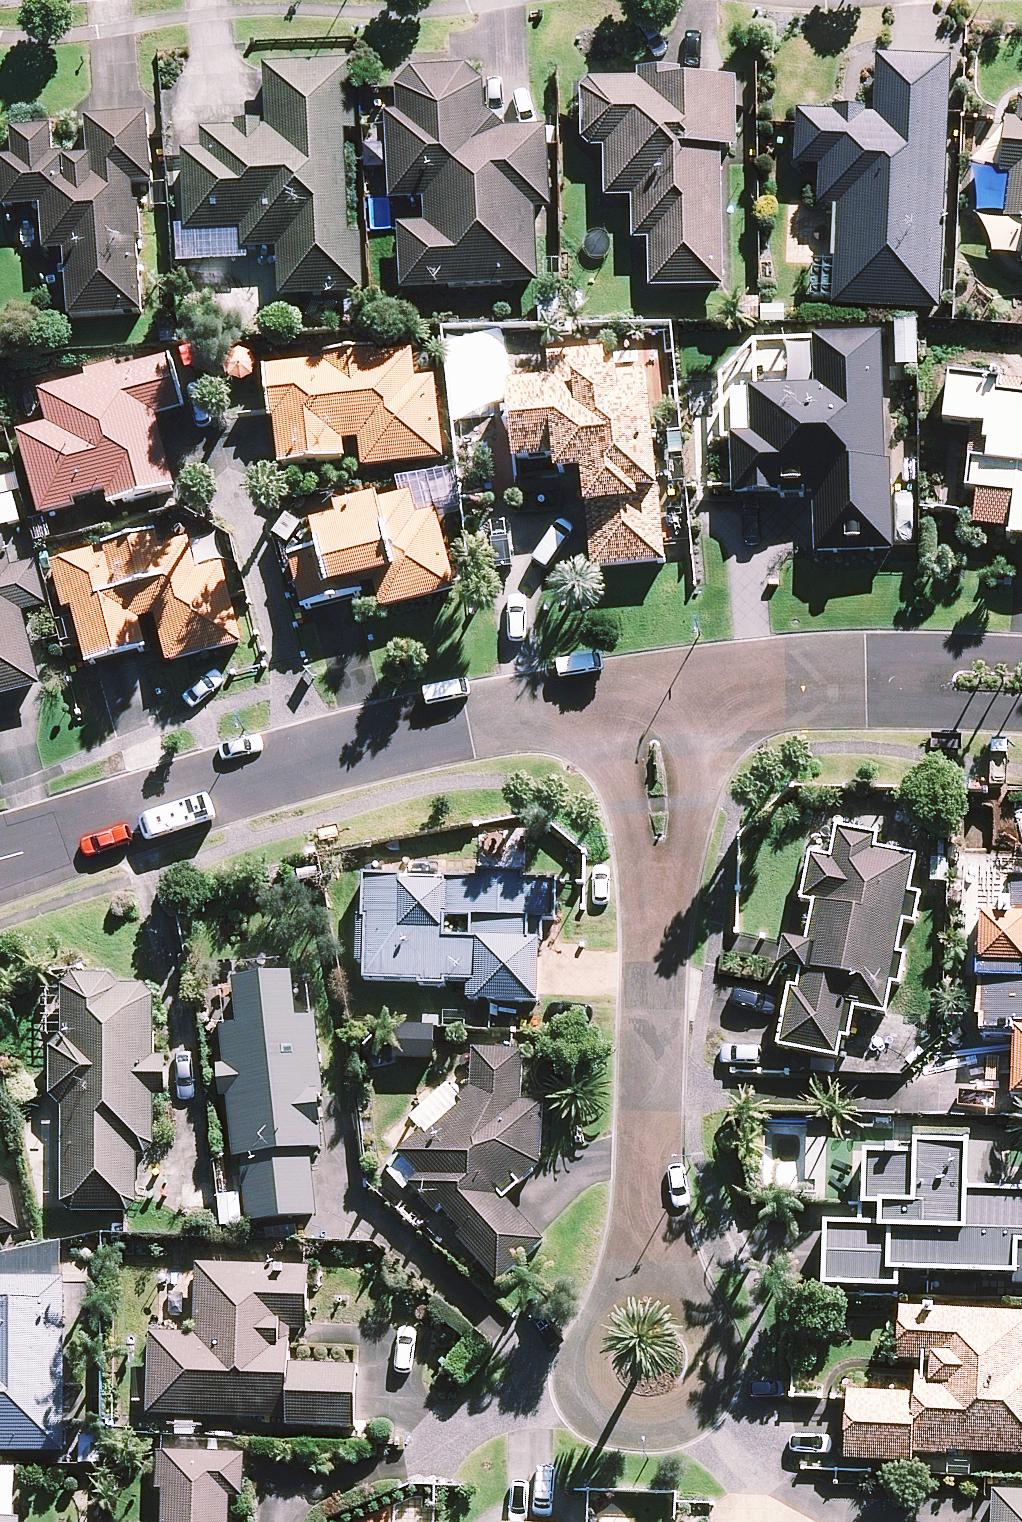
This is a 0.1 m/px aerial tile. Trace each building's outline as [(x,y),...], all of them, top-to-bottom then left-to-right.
[(839,315),(947,320),(956,123),(959,66),(885,63),(882,123),(804,119),(802,174),(827,175),(825,214),(844,215),(839,315)] [(285,304),(371,300),(359,69),(272,74),(275,134),(268,135),(268,129),(243,130),(243,136),(208,138),(209,157),(189,158),(193,239),(248,237),(250,258),(283,256),(285,304)] [(409,297),(545,290),(541,216),(556,216),(552,134),(514,136),(492,116),(491,92),(475,72),(422,75),(402,97),(403,99),(404,120),(391,121),(396,208),(430,207),(431,231),(405,232),(409,297)] [(655,295),(729,295),(729,155),(743,155),(742,83),(687,84),(687,76),(646,77),(646,87),(598,87),(588,98),(588,148),(599,156),(611,156),(611,205),(638,205),(638,249),(655,249),(655,295)] [(76,325),(149,319),(140,191),(159,189),(156,148),(155,120),(91,125),(94,164),(76,165),(76,161),(60,162),(58,134),(18,136),(20,164),(7,165),(9,187),(11,216),(47,213),(51,260),(71,258),(76,325)] [(1014,127),(1007,183),(1017,184),(1011,226),(1021,227),(1021,128),(1014,127)] [(895,559),(889,343),(820,345),(821,386),(812,393),(758,395),(760,440),(739,441),(741,502),(820,500),(822,561),(895,559)] [(334,368),(275,375),(280,421),(285,471),(353,464),(351,447),(367,445),(370,474),(452,466),(443,385),(422,388),(419,359),(384,363),(383,354),(333,359),(334,368)] [(558,385),(516,388),(522,467),(564,463),(565,476),(593,474),(601,576),(674,570),(660,395),(653,396),(651,378),(615,381),(613,357),(556,362),(558,385)] [(117,510),(181,494),(164,423),(192,416),(179,364),(46,396),(55,433),(25,440),(45,523),(83,513),(81,507),(115,499),(117,510)] [(958,379),(953,427),(977,430),(971,496),(984,497),(980,532),(1019,536),(1018,543),(1021,544),(1021,401),(1008,399),(1010,383),(958,379)] [(389,615),(462,596),(442,519),(424,524),(417,500),(389,507),(387,500),(345,511),(348,521),(322,528),(329,553),(296,562),(311,617),(372,601),(368,585),(380,581),(389,615)] [(175,671),(250,651),(229,572),(205,578),(196,546),(168,554),(164,538),(112,552),(114,562),(103,565),(101,558),(58,569),(71,618),(79,615),(94,670),(154,654),(146,627),(162,623),(175,671)] [(48,694),(30,620),(55,613),(44,569),(19,575),(12,546),(0,549),(0,706),(48,694)] [(914,901),(920,867),(878,858),(881,845),(842,837),(836,867),(815,863),(806,911),(819,913),(812,952),(788,948),(782,976),(806,980),(803,996),(795,995),(783,1054),(843,1066),(847,1045),(853,1046),(859,1016),(890,1022),(896,994),(903,995),(909,963),(902,962),(908,930),(919,932),(924,903),(914,901)] [(490,878),(490,883),(458,882),(458,865),(378,864),(377,986),(426,986),(482,987),(482,1006),(551,1007),(552,923),(568,924),(569,884),(535,883),(535,879),(490,878)] [(1021,1104),(1021,887),(1015,887),(1014,923),(986,922),(984,969),(980,969),(980,988),(984,989),(983,1025),(988,1025),(987,1043),(1017,1044),(1015,1104),(1021,1104)] [(75,1111),(74,1207),(83,1217),(140,1217),(149,1208),(150,1160),(156,1160),(165,1149),(165,1103),(178,1103),(178,1062),(166,1062),(166,1002),(151,992),(132,992),(118,980),(85,980),(76,991),(76,1040),(62,1054),(62,1102),(75,1111)] [(233,1034),(248,1165),(253,1164),(260,1227),(330,1220),(323,1157),(338,1155),(324,1024),(309,1025),(304,980),(247,986),(252,1032),(233,1034)] [(516,1201),(551,1169),(554,1109),(533,1108),(535,1055),(523,1055),(486,1053),(484,1090),(469,1103),(474,1108),(438,1140),(433,1135),(407,1159),(428,1183),(420,1190),(447,1220),(453,1215),(473,1237),(467,1242),(509,1289),(557,1246),(516,1201)] [(969,1200),(971,1155),(919,1153),(918,1166),(869,1164),(866,1234),(831,1233),(829,1293),(902,1296),(903,1279),(1020,1283),(1020,1291),(1021,1291),(1021,1203),(969,1200)] [(33,1238),(21,1180),(11,1171),(0,1174),(0,1245),(33,1238)] [(74,1285),(74,1246),(50,1251),(0,1262),(0,1284),(74,1285)] [(161,1337),(158,1421),(296,1426),(296,1431),(365,1434),(367,1371),(302,1368),(303,1335),(319,1336),(322,1272),(208,1268),(206,1339),(161,1337)] [(77,1457),(77,1285),(74,1285),(0,1284),(0,1456),(77,1457)] [(906,1315),(904,1368),(922,1369),(921,1403),(854,1400),(851,1464),(918,1467),(918,1460),(953,1462),(953,1459),(1021,1462),(1021,1320),(906,1315)] [(242,1501),(255,1502),(256,1459),(168,1456),(166,1495),(176,1496),(175,1521),(241,1521),(242,1501)] [(999,1498),(998,1521),(1021,1521),(1021,1499),(999,1498)] [(12,1521),(12,1502),(0,1502),(0,1521),(19,1521),(12,1521)]
